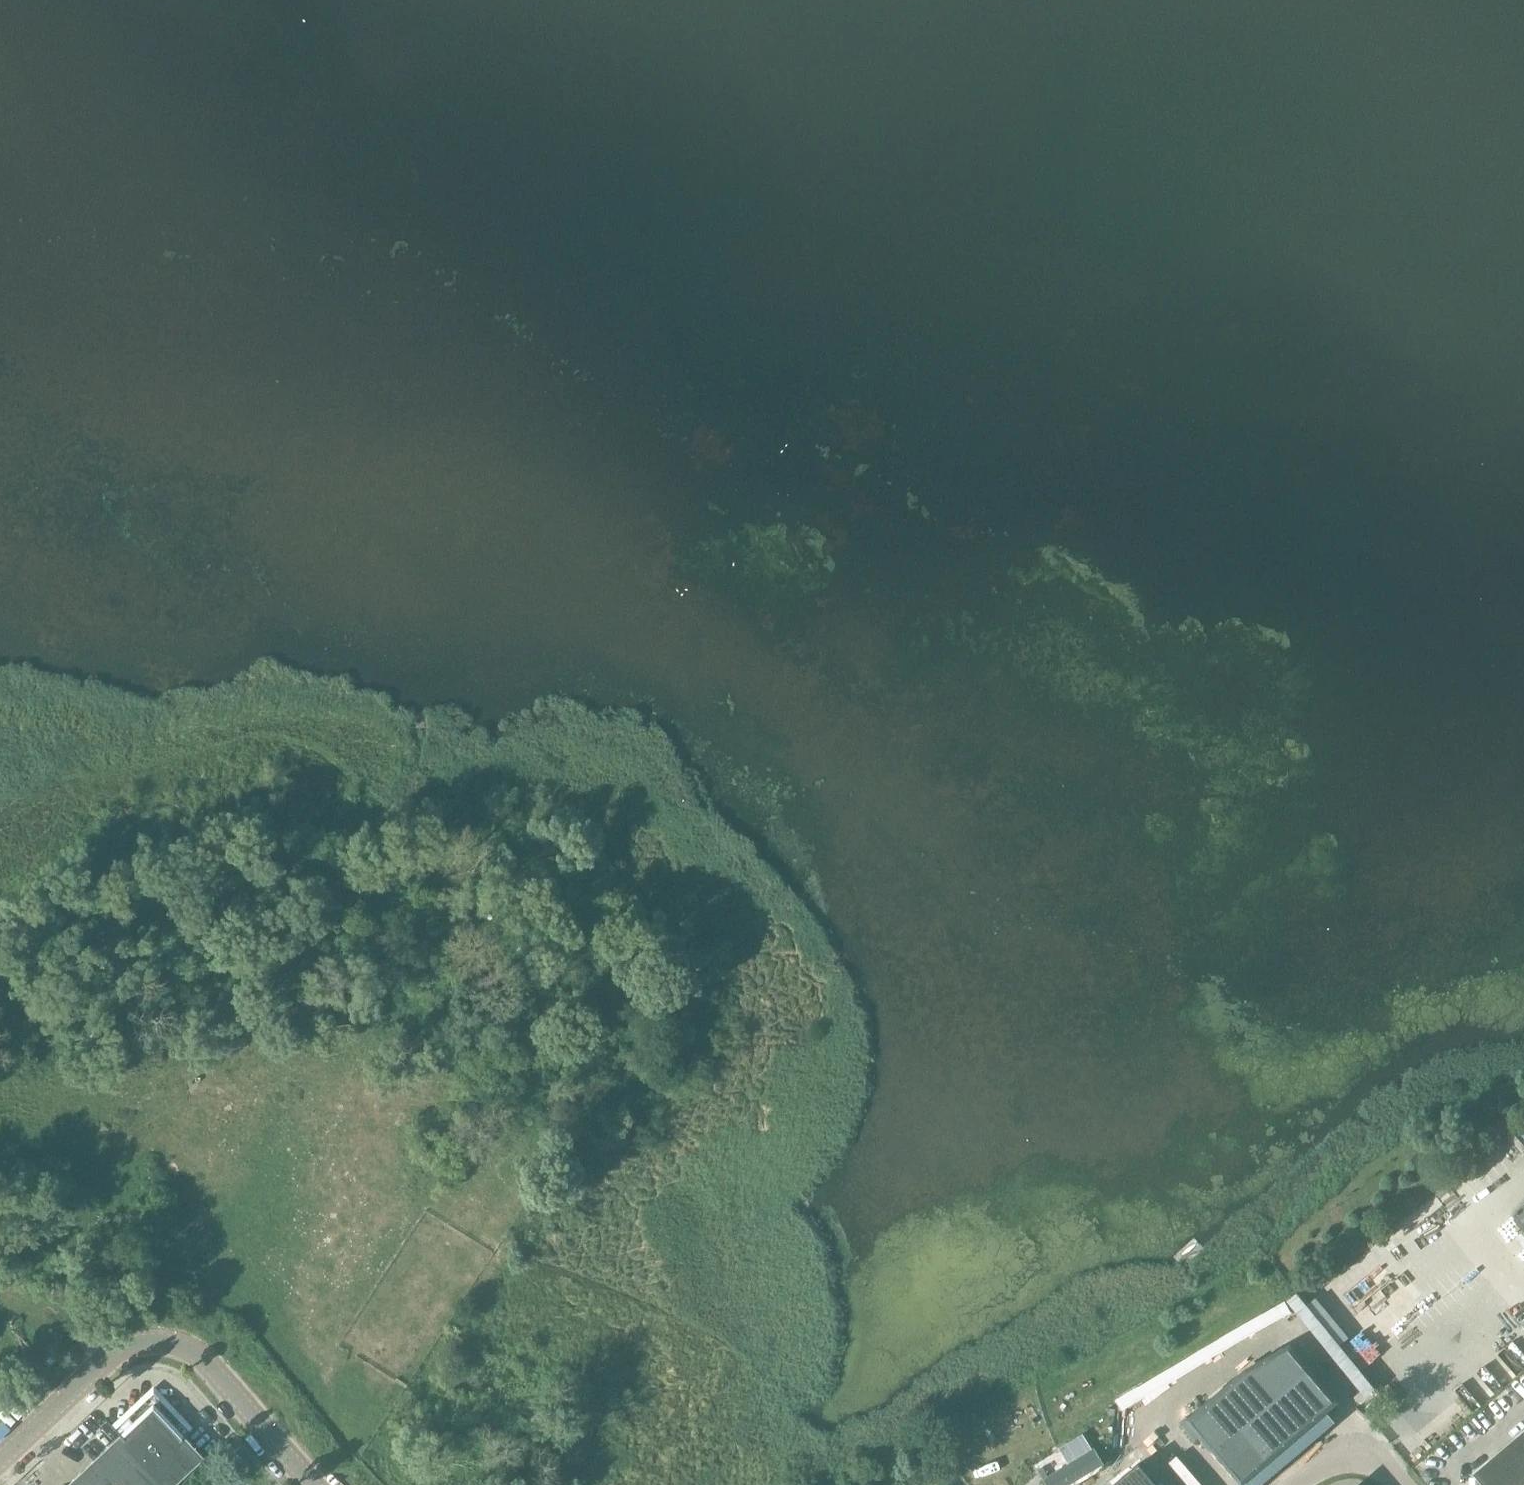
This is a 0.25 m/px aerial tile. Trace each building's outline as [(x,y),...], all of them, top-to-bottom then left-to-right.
[(1521,1400),(1523,1396),(1523,1383),(1514,1375),(1505,1387),(1521,1400)] [(120,1436),(68,1484),(176,1484),(204,1459),(185,1438),(201,1423),(200,1422),(189,1432),(153,1394),(115,1430),(105,1419),(104,1419),(120,1436)] [(1474,1475),(1483,1484),(1523,1484),(1523,1432),(1474,1475)] [(1263,1452),(1264,1451),(1254,1439),(1241,1450),(1244,1453),(1240,1457),(1237,1453),(1229,1460),(1239,1472),(1263,1452)]
